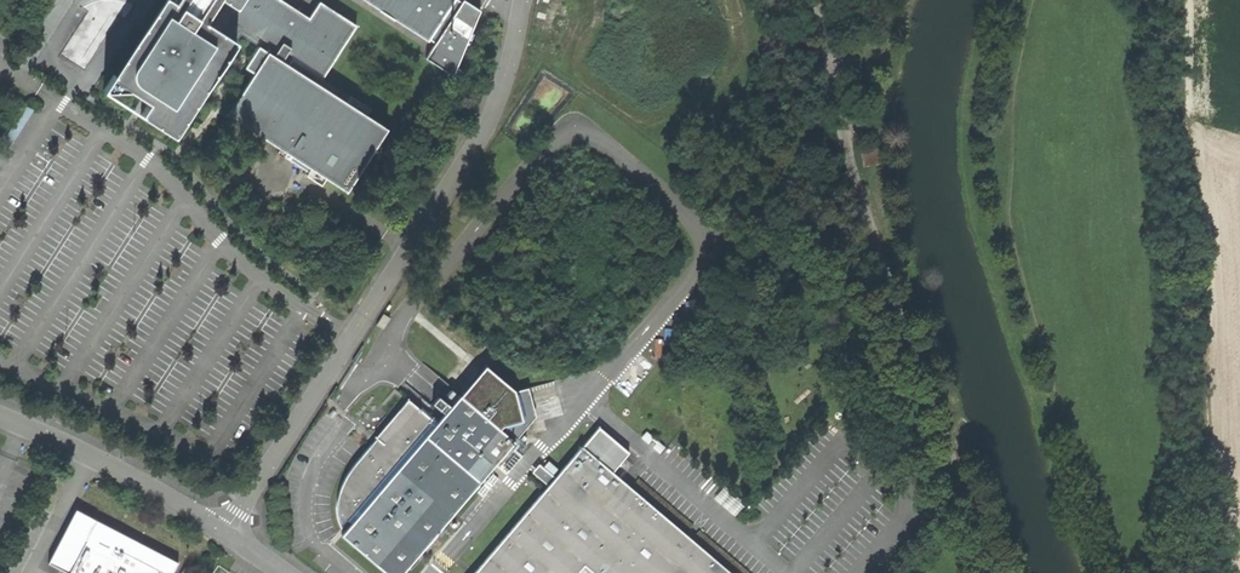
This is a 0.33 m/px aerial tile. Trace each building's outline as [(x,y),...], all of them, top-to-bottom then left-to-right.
[(347,191),(387,128),(288,64),(291,60),(321,79),(356,25),(319,1),(308,18),(281,0),(161,0),(103,89),(104,90),(129,89),(131,88),(137,94),(143,97),(149,100),(141,114),(174,136),(240,34),(258,46),(245,66),(254,73),(227,114),(311,168),(326,178),(347,191)] [(478,8),(465,0),(364,0),(379,10),(379,11),(394,20),(395,20),(427,41),(429,39),(433,42),(425,57),(452,74),(478,8)] [(321,185),(326,178),(311,168),(306,176),(321,185)] [(514,441),(536,416),(529,388),(515,391),(486,366),(438,422),(434,418),(432,420),(408,399),(356,461),(348,471),(342,483),(337,496),(336,508),(337,518),(341,528),(348,521),(351,523),(342,535),(386,572),(402,572),(514,441)] [(615,474),(631,456),(598,428),(474,572),(728,572),(615,474)] [(93,485),(89,499),(107,504),(111,490),(93,485)] [(67,572),(68,572),(84,541),(118,559),(121,551),(161,571),(163,572),(170,558),(79,511),(68,533),(65,531),(48,563),(67,572)] [(161,571),(121,551),(118,559),(84,541),(68,572),(160,572),(161,571)] [(170,558),(163,572),(161,571),(160,572),(173,572),(179,563),(170,558)]
